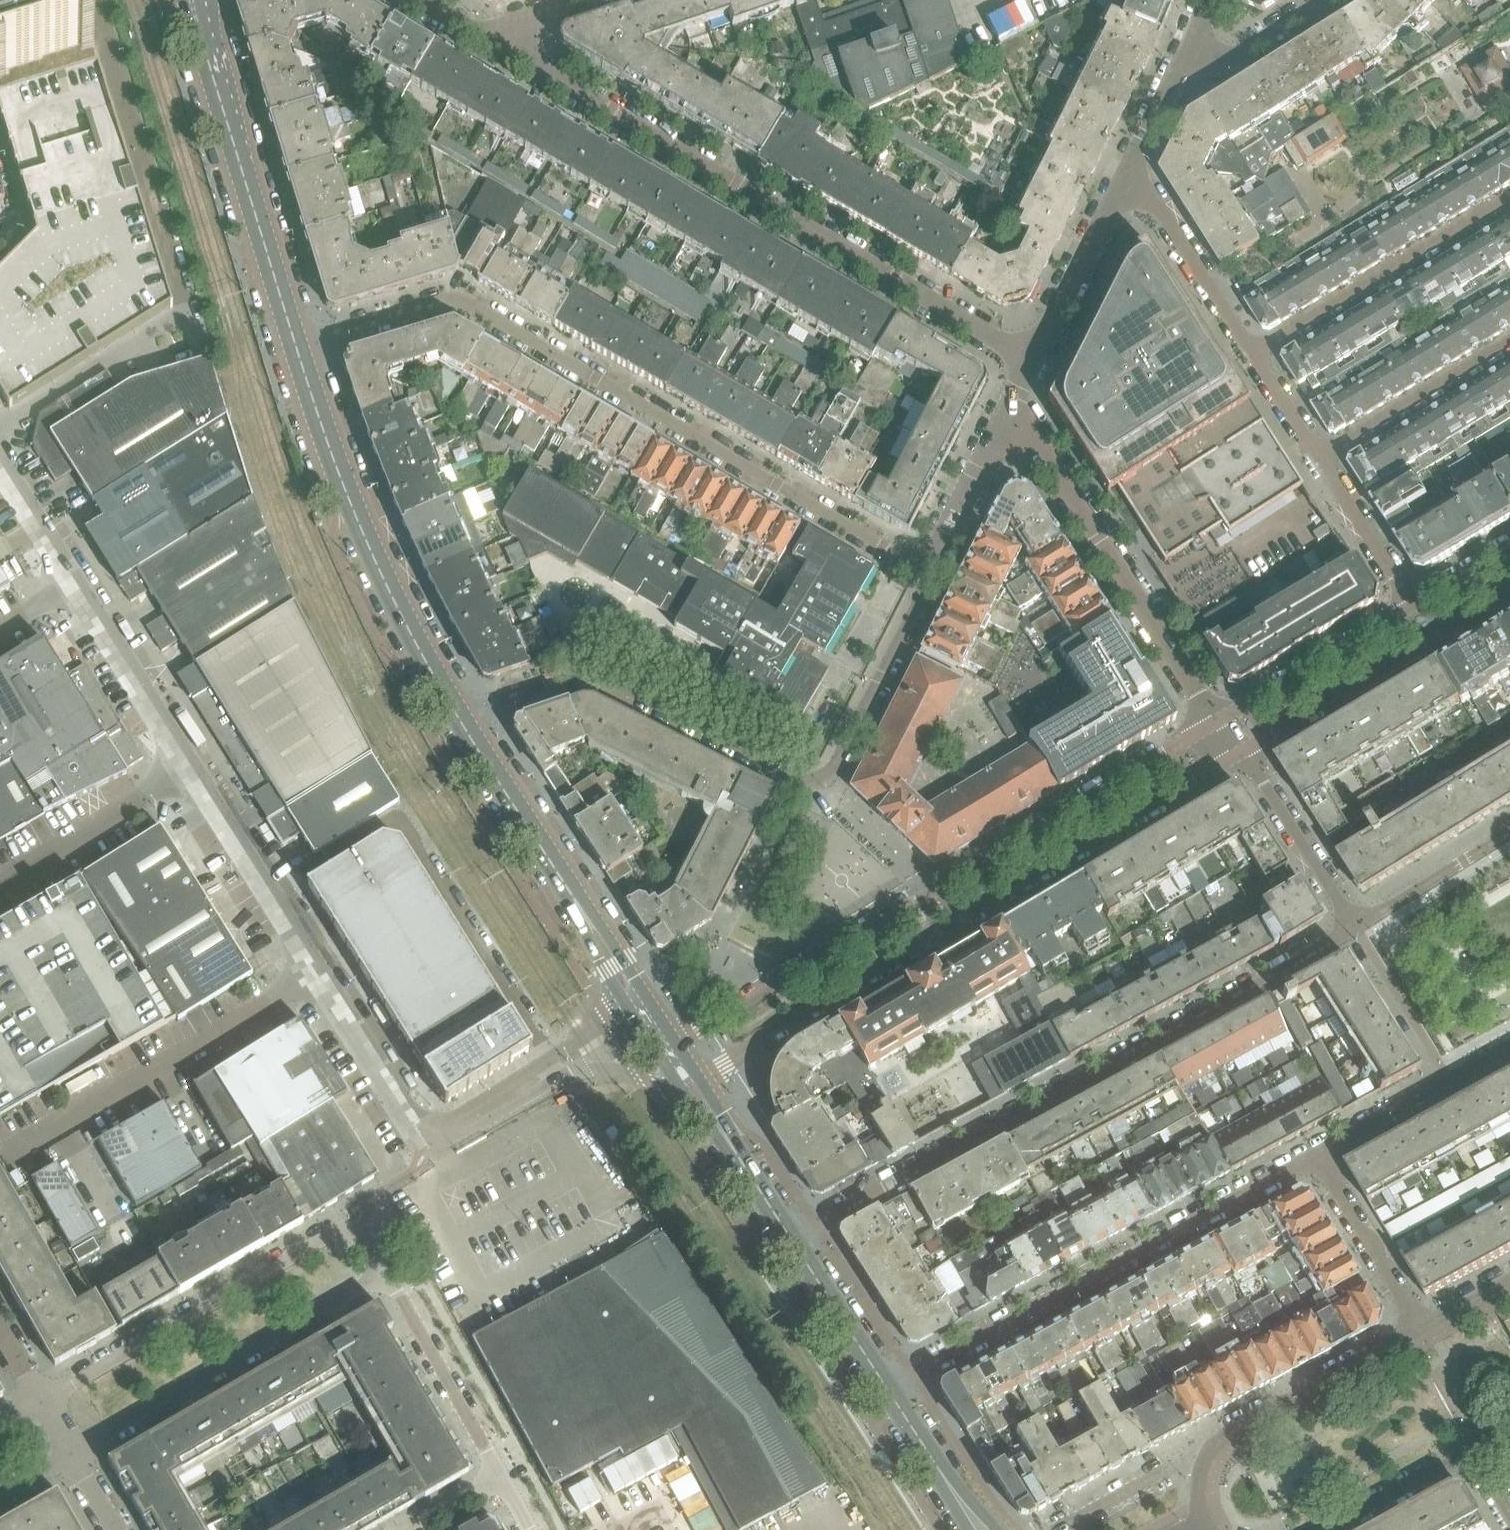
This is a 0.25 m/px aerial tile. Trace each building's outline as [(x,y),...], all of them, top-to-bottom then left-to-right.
[(0,273),(0,394),(9,409),(119,341),(172,308),(126,160),(93,55),(76,0),(0,0),(0,117),(14,163),(29,212),(37,237),(0,273)] [(341,0),(253,0),(242,3),(238,11),(249,47),(267,42),(285,49),(286,47),(294,28),(305,25),(305,26),(323,20),(325,26),(326,26),(341,0)] [(363,4),(357,0),(341,0),(326,26),(330,24),(347,34),(345,40),(352,44),(350,48),(368,59),(391,20),(363,4)] [(661,59),(672,41),(673,39),(677,34),(679,32),(728,16),(723,0),(651,0),(636,5),(636,6),(633,7),(624,10),(623,9),(568,28),(564,30),(561,33),(560,37),(559,41),(561,45),(564,48),(675,114),(675,113),(687,120),(686,120),(699,128),(720,94),(661,59)] [(793,0),(723,0),(728,16),(732,27),(795,6),(793,0)] [(795,6),(800,23),(821,17),(815,0),(793,0),(795,6)] [(800,23),(814,64),(808,76),(869,113),(967,64),(946,0),(871,0),(821,17),(800,23)] [(1174,0),(1128,0),(1125,6),(1111,0),(1083,0),(1082,3),(1084,4),(1109,14),(1120,19),(1159,35),(1174,0)] [(1284,0),(1245,0),(1243,3),(1265,12),(1284,0)] [(1405,30),(1411,29),(1417,35),(1422,30),(1392,0),(1373,0),(1370,2),(1344,19),(1374,67),(1384,61),(1380,55),(1405,30)] [(1437,0),(1392,0),(1422,30),(1430,23),(1423,16),(1424,12),(1437,0)] [(1073,28),(1084,4),(1082,3),(1081,4),(1054,18),(1067,25),(1073,28)] [(1485,27),(1506,14),(1498,6),(1478,18),(1485,27)] [(1145,64),(1159,36),(1159,35),(1120,19),(1109,14),(1102,28),(1106,30),(1100,41),(1145,64)] [(1054,47),(1067,25),(1054,18),(1040,25),(1043,31),(1044,31),(1048,39),(1051,47),(1052,46),(1054,47)] [(1343,90),(1341,87),(1368,70),(1374,67),(1344,19),(1304,44),(1328,82),(1336,94),(1343,90)] [(403,96),(410,83),(432,45),(391,20),(368,59),(369,59),(370,59),(374,61),(366,74),(396,92),(403,96)] [(1444,52),(1465,39),(1455,28),(1437,45),(1444,52)] [(1002,45),(997,47),(1009,70),(1020,64),(1015,53),(1026,48),(1020,36),(1002,45)] [(1119,116),(1133,89),(1145,64),(1100,41),(1074,93),(1119,116)] [(316,93),(314,89),(329,84),(327,79),(341,75),(339,69),(331,71),(330,65),(319,61),(321,72),(308,76),(307,74),(302,76),(299,65),(292,63),(287,48),(286,47),(285,49),(267,42),(249,47),(271,118),(315,104),(312,94),(316,93)] [(1281,112),(1328,82),(1304,44),(1257,74),(1281,112)] [(448,105),(471,67),(432,45),(410,83),(448,105)] [(1420,66),(1440,54),(1436,48),(1416,60),(1420,66)] [(1497,48),(1461,70),(1483,105),(1509,89),(1509,70),(1497,48)] [(1455,70),(1452,66),(1445,54),(1430,63),(1439,79),(1455,70)] [(1046,58),(1038,74),(1047,79),(1049,80),(1057,64),(1046,58)] [(1059,66),(1051,81),(1071,91),(1078,76),(1059,66)] [(486,127),(508,89),(471,67),(448,105),(486,127)] [(1419,81),(1413,72),(1405,78),(1411,86),(1419,81)] [(1398,81),(1394,73),(1383,79),(1388,87),(1398,81)] [(1299,139),(1281,112),(1257,74),(1208,104),(1253,177),(1265,182),(1272,156),(1285,147),(1299,139)] [(757,162),(786,112),(787,110),(762,96),(758,103),(726,84),(720,94),(699,128),(724,143),(725,142),(733,147),(732,148),(757,162)] [(825,98),(829,91),(820,85),(815,93),(825,98)] [(1368,85),(1362,89),(1366,95),(1372,91),(1368,85)] [(506,139),(529,102),(508,89),(486,127),(506,139)] [(1365,96),(1361,90),(1354,95),(1357,101),(1365,96)] [(835,105),(840,97),(829,91),(825,98),(835,105)] [(1093,168),(1119,116),(1074,93),(1048,145),(1051,147),(1093,168)] [(846,111),(850,103),(840,97),(835,105),(846,111)] [(544,161),(566,124),(529,102),(506,139),(507,139),(544,161)] [(856,117),(861,109),(850,103),(846,111),(856,117)] [(328,133),(322,115),(318,116),(315,104),(271,118),(289,177),(333,164),(330,152),(334,151),(331,145),(351,139),(347,126),(328,133)] [(1206,174),(1253,177),(1208,104),(1192,115),(1163,172),(1193,218),(1230,194),(1223,183),(1220,185),(1215,178),(1211,181),(1206,174)] [(1323,108),(1314,114),(1322,126),(1331,120),(1323,108)] [(866,123),(871,115),(861,109),(856,117),(866,123)] [(826,145),(830,138),(819,131),(809,125),(797,118),(786,112),(757,162),(800,188),(826,145)] [(877,129),(881,121),(871,115),(866,123),(877,129)] [(847,117),(841,127),(851,132),(856,123),(847,117)] [(1298,168),(1345,140),(1333,119),(1331,120),(1322,126),(1299,139),(1285,147),(1298,168)] [(887,135),(892,128),(889,126),(881,121),(877,129),(887,135)] [(1300,122),(1292,127),(1299,138),(1307,133),(1300,122)] [(593,190),(615,153),(566,124),(544,161),(593,190)] [(898,142),(902,134),(900,132),(892,128),(887,135),(898,142)] [(431,135),(420,129),(418,133),(429,139),(431,135)] [(1492,139),(1509,168),(1509,134),(1507,130),(1492,139)] [(908,148),(913,140),(902,134),(898,142),(908,148)] [(399,144),(396,135),(376,140),(379,149),(399,144)] [(441,137),(437,144),(447,150),(452,143),(441,137)] [(1492,139),(1477,149),(1503,190),(1509,185),(1509,168),(1492,139)] [(919,154),(923,146),(913,140),(908,148),(919,154)] [(452,143),(447,150),(458,157),(462,149),(452,143)] [(847,215),(869,177),(842,161),(844,157),(826,145),(800,188),(847,215)] [(929,160),(934,152),(923,146),(919,154),(929,160)] [(1067,220),(1093,168),(1051,147),(1032,186),(1008,174),(1007,177),(1002,187),(1008,190),(1025,199),(1067,220)] [(505,238),(525,204),(488,181),(465,220),(459,217),(446,158),(431,149),(447,216),(458,265),(480,278),(496,250),(498,250),(504,237),(505,238)] [(462,149),(458,157),(468,163),(473,155),(471,154),(462,149)] [(1503,190),(1477,149),(1462,157),(1466,162),(1470,169),(1488,199),(1503,190)] [(939,166),(944,158),(934,152),(929,160),(939,166)] [(649,223),(670,185),(615,153),(593,190),(649,223)] [(473,155),(468,163),(479,169),(483,161),(479,159),(473,155)] [(1488,199),(1470,169),(1462,173),(1458,166),(1466,162),(1462,157),(1449,166),(1474,207),(1488,199)] [(955,165),(944,158),(939,166),(950,172),(955,165)] [(351,210),(340,173),(336,174),(333,164),(289,177),(306,236),(348,224),(351,223),(348,211),(351,210)] [(487,164),(483,171),(493,177),(498,170),(490,165),(487,164)] [(960,179),(965,171),(955,165),(950,172),(960,179)] [(1474,207),(1449,166),(1433,175),(1436,179),(1444,174),(1448,181),(1441,186),(1459,216),(1474,207)] [(498,170),(493,177),(504,184),(508,176),(506,175),(498,170)] [(1311,214),(1291,180),(1285,170),(1265,182),(1267,185),(1275,200),(1284,214),(1291,226),(1311,214)] [(411,179),(409,172),(409,171),(390,177),(392,185),(411,179)] [(971,185),(975,177),(974,176),(965,171),(960,179),(971,185)] [(885,238),(910,196),(872,173),(869,177),(847,215),(885,238)] [(941,189),(947,178),(940,174),(934,184),(941,189)] [(1459,216),(1441,186),(1433,191),(1428,184),(1436,179),(1433,175),(1425,180),(1426,181),(1420,184),(1445,225),(1459,216)] [(508,176),(504,184),(514,190),(519,182),(508,176)] [(985,185),(986,183),(975,177),(971,185),(981,191),(985,185)] [(519,182),(514,190),(525,196),(529,189),(519,182)] [(1445,225),(1420,184),(1404,194),(1406,198),(1407,198),(1414,193),(1419,199),(1411,204),(1410,204),(1429,234),(1445,225)] [(705,256),(726,219),(670,185),(649,223),(705,256)] [(1284,214),(1275,200),(1267,185),(1237,204),(1230,194),(1193,218),(1223,267),(1262,243),(1277,234),(1270,223),(1284,214)] [(946,223),(927,212),(935,199),(915,187),(910,196),(885,238),(924,261),(946,223)] [(1004,198),(1008,190),(1002,187),(1000,192),(998,195),(1004,198)] [(390,207),(384,189),(365,195),(370,213),(390,207)] [(536,194),(532,201),(542,207),(546,200),(536,194)] [(1429,234),(1410,204),(1411,204),(1407,198),(1406,198),(1404,194),(1389,203),(1414,243),(1429,234)] [(1067,220),(1025,199),(1017,215),(1023,218),(1016,229),(1028,235),(1054,247),(1067,220)] [(546,200),(542,207),(552,213),(556,205),(546,200)] [(1414,243),(1389,203),(1374,212),(1376,216),(1385,210),(1389,217),(1381,222),(1399,253),(1414,243)] [(556,205),(552,213),(562,219),(567,211),(556,205)] [(1399,253),(1381,222),(1373,227),(1369,221),(1376,216),(1374,212),(1360,221),(1385,261),(1399,253)] [(949,276),(977,230),(977,229),(951,214),(946,223),(924,261),(949,276)] [(458,265),(447,216),(446,216),(445,215),(425,221),(442,277),(454,273),(458,265)] [(578,218),(574,225),(584,231),(588,224),(578,218)] [(1501,223),(1509,238),(1509,218),(1501,223)] [(722,266),(744,229),(726,219),(705,256),(722,266)] [(442,277),(425,221),(414,224),(417,235),(406,238),(399,241),(401,246),(386,251),(387,254),(370,259),(363,279),(369,299),(442,277)] [(496,293),(536,226),(527,221),(521,231),(519,230),(505,254),(498,250),(496,250),(480,278),(477,282),(496,293)] [(1385,261),(1360,221),(1345,230),(1347,234),(1355,228),(1359,235),(1351,240),(1369,270),(1385,261)] [(1501,223),(1487,231),(1509,268),(1509,238),(1501,223)] [(353,252),(350,240),(351,237),(348,224),(306,236),(327,305),(335,309),(369,299),(363,279),(370,259),(353,252)] [(588,224),(584,231),(594,238),(599,230),(588,224)] [(516,305),(543,258),(534,253),(541,242),(540,242),(547,230),(537,225),(536,226),(496,293),(516,305)] [(778,305),(802,263),(744,229),(722,266),(720,271),(778,305)] [(599,230),(594,238),(605,244),(610,236),(599,230)] [(966,286),(984,256),(986,252),(988,248),(986,247),(991,238),(977,230),(949,276),(966,286)] [(1351,240),(1347,234),(1345,230),(1330,239),(1355,279),(1369,270),(1351,240)] [(1509,268),(1487,231),(1472,241),(1490,271),(1498,267),(1502,273),(1509,268)] [(1027,300),(1054,247),(1028,235),(1016,258),(997,264),(984,256),(966,286),(1001,307),(1003,308),(1005,308),(1006,306),(1023,301),(1024,301),(1026,301),(1027,300)] [(610,236),(605,244),(615,250),(616,249),(620,243),(619,242),(610,236)] [(1355,279),(1330,239),(1315,249),(1339,289),(1355,279)] [(568,253),(573,246),(563,240),(550,262),(543,258),(516,305),(533,315),(568,253)] [(564,288),(578,265),(580,265),(589,250),(589,248),(576,240),(573,246),(568,253),(533,315),(553,326),(572,293),(564,288)] [(1179,552),(1222,525),(1228,534),(1301,487),(1302,486),(1299,482),(1253,411),(1233,379),(1197,323),(1168,277),(1152,253),(1145,241),(1119,258),(1099,297),(1084,328),(1060,376),(1047,400),(1048,401),(1058,417),(1074,442),(1076,441),(1076,440),(1083,435),(1084,436),(1112,481),(1116,487),(1130,509),(1139,523),(1150,540),(1164,562),(1179,552)] [(1490,271),(1472,241),(1457,249),(1480,286),(1486,282),(1482,276),(1490,271)] [(1339,289),(1315,249),(1300,257),(1324,298),(1339,289)] [(1480,286),(1457,249),(1442,259),(1461,289),(1469,284),(1473,290),(1480,286)] [(625,255),(620,263),(621,263),(627,267),(633,256),(626,252),(625,255)] [(606,256),(600,266),(607,270),(614,259),(606,254),(606,256)] [(633,256),(627,267),(629,268),(634,271),(640,261),(633,256)] [(1324,298),(1300,257),(1285,267),(1288,270),(1296,265),(1300,271),(1292,276),(1310,306),(1324,298)] [(614,259),(607,270),(615,274),(621,263),(620,263),(614,259)] [(1461,289),(1442,259),(1428,267),(1451,303),(1457,300),(1453,294),(1457,291),(1459,294),(1460,298),(1465,295),(1461,289)] [(640,261),(634,271),(636,272),(641,275),(647,265),(640,261)] [(621,263),(615,274),(622,279),(629,268),(627,267),(621,263)] [(833,338),(857,296),(802,263),(778,305),(833,338)] [(647,265),(641,275),(644,277),(648,279),(654,269),(647,265)] [(1451,303),(1428,267),(1413,276),(1432,307),(1440,302),(1443,308),(1451,303)] [(629,268),(622,279),(630,283),(636,272),(634,271),(629,268)] [(1502,273),(1494,277),(1499,285),(1506,281),(1509,287),(1503,291),(1509,303),(1509,269),(1509,268),(1502,273)] [(654,269),(648,279),(651,281),(655,283),(661,273),(654,269)] [(1310,306),(1292,276),(1284,281),(1278,271),(1271,275),(1295,315),(1310,306)] [(636,272),(630,283),(637,288),(644,277),(641,275),(636,272)] [(661,273),(655,283),(659,285),(662,287),(668,277),(661,273)] [(1295,315),(1271,275),(1255,285),(1280,324),(1295,315)] [(1432,307),(1413,276),(1384,294),(1402,325),(1432,307)] [(644,277),(637,288),(645,292),(651,281),(648,279),(644,277)] [(668,277),(662,287),(666,290),(669,291),(675,281),(668,277)] [(1503,291),(1499,285),(1494,277),(1486,282),(1480,286),(1506,331),(1509,328),(1509,303),(1503,291)] [(651,281),(645,292),(652,296),(659,285),(655,283),(651,281)] [(675,281),(669,291),(674,294),(676,295),(682,285),(675,281)] [(659,285),(652,296),(660,301),(666,290),(662,287),(659,285)] [(682,285),(676,295),(681,299),(683,300),(689,289),(682,285)] [(1280,324),(1255,285),(1240,294),(1247,303),(1263,329),(1269,331),(1280,324)] [(1480,286),(1473,290),(1465,295),(1470,303),(1477,298),(1481,305),(1474,309),(1492,339),(1506,331),(1480,286)] [(689,289),(683,300),(688,303),(689,304),(696,293),(689,289)] [(666,290),(660,301),(667,305),(674,294),(669,291),(666,290)] [(606,358),(626,323),(573,292),(572,293),(553,326),(575,339),(590,348),(606,358)] [(696,293),(689,304),(696,308),(702,298),(696,293)] [(674,294),(667,305),(674,310),(681,299),(676,295),(674,294)] [(1406,331),(1402,325),(1384,294),(1370,303),(1392,339),(1406,331)] [(1492,339),(1474,309),(1470,303),(1465,295),(1460,298),(1457,300),(1451,303),(1478,348),(1492,339)] [(871,361),(896,319),(857,296),(833,338),(871,361)] [(702,298),(696,308),(703,312),(705,310),(709,302),(702,298)] [(681,299),(674,310),(682,314),(688,303),(683,300),(681,299)] [(688,303),(682,314),(689,318),(696,308),(689,304),(688,303)] [(1392,339),(1370,303),(1354,312),(1373,342),(1381,338),(1385,344),(1392,339)] [(1478,348),(1451,303),(1443,308),(1435,313),(1441,321),(1449,316),(1452,322),(1444,327),(1463,357),(1478,348)] [(696,308),(689,318),(697,323),(703,312),(696,308)] [(1373,342),(1354,312),(1340,321),(1362,357),(1369,353),(1365,347),(1373,342)] [(1463,357),(1444,327),(1437,331),(1433,325),(1441,321),(1435,313),(1437,317),(1423,325),(1448,366),(1463,357)] [(949,453),(979,394),(984,385),(985,379),(985,374),(983,371),(980,368),(896,319),(871,361),(850,396),(878,412),(905,365),(940,383),(913,435),(949,453)] [(1362,357),(1340,321),(1325,330),(1344,360),(1352,355),(1356,361),(1362,357)] [(665,392),(684,357),(626,323),(606,358),(627,370),(665,392)] [(442,362),(462,329),(453,324),(351,355),(348,359),(386,378),(388,374),(437,359),(442,362)] [(702,414),(723,378),(713,372),(727,351),(736,357),(748,336),(728,324),(717,343),(683,403),(702,414)] [(1448,366),(1423,325),(1409,334),(1412,338),(1419,333),(1423,340),(1416,344),(1434,375),(1448,366)] [(462,373),(482,341),(462,329),(442,362),(462,373)] [(757,341),(756,341),(775,352),(781,341),(763,330),(757,341)] [(1344,360),(1325,330),(1310,339),(1338,383),(1346,378),(1352,374),(1348,366),(1340,371),(1336,365),(1344,360)] [(1434,375),(1416,344),(1408,349),(1404,343),(1412,338),(1409,334),(1406,331),(1392,339),(1420,384),(1434,375)] [(683,403),(717,343),(709,339),(695,361),(685,356),(684,357),(665,392),(664,392),(683,403)] [(1338,383),(1310,339),(1296,347),(1315,378),(1323,373),(1326,379),(1319,384),(1322,388),(1324,392),(1333,386),(1338,383)] [(1405,393),(1420,384),(1392,339),(1385,344),(1378,348),(1382,356),(1390,351),(1394,357),(1387,362),(1405,393)] [(465,414),(501,352),(482,341),(462,373),(462,374),(471,380),(455,406),(454,406),(448,416),(460,422),(465,414)] [(781,341),(775,352),(784,357),(790,346),(781,341)] [(790,346),(784,357),(793,363),(799,351),(790,346)] [(1315,378),(1296,347),(1285,354),(1283,361),(1306,397),(1322,388),(1319,384),(1315,378)] [(1405,393),(1387,362),(1379,367),(1375,360),(1382,356),(1378,348),(1369,353),(1362,357),(1390,402),(1405,393)] [(799,351),(793,363),(802,368),(808,357),(799,351)] [(501,398),(521,364),(501,352),(465,414),(476,420),(492,392),(501,398)] [(721,425),(755,366),(758,362),(749,357),(747,361),(746,360),(733,383),(723,378),(702,414),(721,425)] [(808,357),(802,368),(811,373),(818,362),(808,357)] [(1390,402),(1362,357),(1356,361),(1348,366),(1352,374),(1361,369),(1365,375),(1356,380),(1375,411),(1390,402)] [(92,501),(228,420),(209,359),(183,366),(131,383),(125,386),(119,391),(107,372),(39,415),(32,446),(56,484),(74,472),(92,501)] [(393,413),(383,383),(386,378),(348,359),(346,364),(364,421),(373,445),(416,427),(411,414),(407,416),(404,408),(393,413)] [(818,362),(811,373),(820,378),(827,367),(818,362)] [(520,409),(540,374),(521,364),(501,398),(507,401),(504,406),(497,402),(484,425),(485,425),(480,433),(487,436),(491,429),(495,431),(511,404),(520,409)] [(1508,364),(1494,372),(1509,399),(1509,367),(1508,364)] [(739,436),(760,400),(751,394),(764,371),(755,366),(721,425),(739,436)] [(836,372),(827,367),(820,378),(829,384),(836,372)] [(446,400),(459,379),(442,369),(442,372),(442,398),(446,400)] [(442,398),(442,372),(423,379),(440,405),(442,404),(442,398)] [(1494,372),(1479,381),(1497,412),(1505,407),(1509,415),(1501,420),(1508,432),(1509,431),(1509,399),(1494,372)] [(539,420),(559,385),(540,374),(520,409),(528,414),(512,441),(524,448),(537,426),(529,421),(532,416),(539,420)] [(1375,411),(1356,380),(1350,384),(1346,378),(1338,383),(1360,420),(1375,411)] [(1497,412),(1479,381),(1466,389),(1495,440),(1508,432),(1501,420),(1493,424),(1489,417),(1497,412)] [(757,446),(793,388),(783,383),(770,405),(760,400),(739,436),(757,446)] [(1360,420),(1338,383),(1333,386),(1336,392),(1328,398),(1347,428),(1360,420)] [(557,431),(578,397),(559,385),(539,420),(545,424),(542,429),(537,426),(524,448),(533,454),(549,426),(557,431)] [(422,394),(408,388),(408,400),(422,394)] [(776,457),(797,421),(788,416),(802,393),(793,388),(757,446),(776,457)] [(1328,398),(1324,392),(1322,388),(1306,397),(1330,433),(1336,435),(1347,428),(1328,398)] [(1495,440),(1466,389),(1449,399),(1468,430),(1475,425),(1480,432),(1476,435),(1474,432),(1470,434),(1475,442),(1481,449),(1495,440)] [(814,480),(837,443),(826,437),(846,404),(856,410),(859,403),(841,391),(830,408),(794,468),(814,480)] [(557,478),(562,468),(597,408),(578,397),(557,431),(557,433),(567,438),(555,459),(545,453),(537,466),(557,478)] [(915,416),(921,405),(910,399),(904,410),(915,416)] [(1468,430),(1449,399),(1436,408),(1461,450),(1474,441),(1475,442),(1470,434),(1466,436),(1468,439),(1464,442),(1460,435),(1468,430)] [(794,468),(830,408),(822,403),(809,426),(798,419),(797,421),(776,457),(794,468)] [(594,455),(616,419),(597,408),(562,468),(571,472),(584,451),(585,449),(594,455)] [(1461,450),(1436,408),(1420,417),(1439,448),(1446,443),(1449,447),(1442,451),(1446,459),(1461,450)] [(1439,448),(1420,417),(1407,425),(1432,467),(1446,459),(1442,451),(1441,452),(1443,455),(1435,460),(1430,453),(1439,448)] [(612,465),(634,429),(616,419),(594,455),(612,465)] [(118,583),(253,499),(228,420),(92,501),(104,519),(85,531),(118,583)] [(1432,467),(1407,425),(1391,435),(1409,466),(1417,461),(1421,468),(1413,473),(1416,477),(1432,467)] [(833,491),(869,431),(860,426),(846,448),(837,443),(814,480),(833,491)] [(437,468),(430,452),(441,448),(448,444),(445,435),(427,443),(424,435),(419,437),(416,427),(373,445),(394,499),(437,481),(434,474),(432,470),(437,468)] [(631,476),(653,440),(634,429),(612,465),(631,476)] [(867,478),(875,464),(865,459),(878,436),(869,431),(833,491),(853,503),(867,478)] [(403,520),(450,500),(445,489),(457,485),(453,473),(507,453),(509,449),(487,436),(480,433),(480,432),(476,434),(484,455),(450,468),(450,467),(434,474),(437,481),(394,499),(403,520)] [(907,534),(921,507),(949,453),(913,435),(886,488),(867,478),(853,503),(907,534)] [(1409,466),(1391,435),(1378,443),(1400,481),(1405,478),(1401,471),(1409,466)] [(645,493),(670,451),(653,440),(631,476),(630,479),(639,485),(629,502),(638,507),(646,494),(645,493)] [(1400,481),(1378,443),(1362,452),(1385,490),(1400,481)] [(666,501),(689,462),(670,451),(645,493),(646,494),(638,507),(630,520),(639,526),(656,500),(658,496),(666,501)] [(1385,490),(1362,452),(1351,458),(1350,465),(1371,498),(1385,490)] [(1496,475),(1494,473),(1485,478),(1473,457),(1461,464),(1499,528),(1509,521),(1509,500),(1496,475)] [(671,537),(708,473),(689,462),(666,501),(675,506),(662,530),(661,531),(662,531),(658,537),(668,543),(671,537)] [(1499,528),(1461,464),(1450,471),(1462,491),(1454,497),(1457,502),(1480,539),(1499,528)] [(1496,475),(1509,500),(1509,467),(1496,475)] [(776,617),(529,472),(502,517),(509,536),(518,541),(519,544),(528,562),(529,562),(547,554),(572,569),(577,562),(677,621),(673,627),(723,657),(700,696),(737,717),(744,706),(759,715),(765,704),(797,723),(828,671),(809,660),(814,651),(823,656),(825,652),(874,570),(807,531),(792,558),(806,566),(776,617)] [(703,522),(726,484),(708,473),(671,537),(680,543),(695,518),(703,522)] [(1416,503),(1427,496),(1416,477),(1413,473),(1405,478),(1400,481),(1385,490),(1371,498),(1386,521),(1408,508),(1416,503)] [(1045,515),(1031,493),(1029,490),(1016,484),(1016,483),(1014,484),(1015,508),(1009,525),(1015,535),(1045,515)] [(704,564),(744,494),(726,484),(703,522),(712,528),(700,549),(691,543),(685,553),(704,564)] [(1009,525),(1015,508),(1014,484),(1001,492),(981,531),(1001,541),(1009,525)] [(1480,539),(1457,502),(1449,507),(1438,489),(1427,496),(1460,551),(1480,539)] [(481,540),(474,523),(473,522),(474,522),(462,494),(450,500),(403,520),(428,575),(471,555),(467,547),(481,540)] [(740,544),(762,505),(744,494),(704,564),(712,569),(715,563),(717,564),(731,539),(740,544)] [(1460,551),(1427,496),(1416,503),(1426,521),(1418,526),(1440,563),(1460,551)] [(293,605),(253,499),(118,583),(130,603),(149,592),(164,616),(154,623),(156,624),(156,626),(155,626),(153,626),(151,628),(150,631),(152,633),(154,635),(153,636),(151,636),(161,653),(180,641),(195,666),(293,605)] [(499,511),(495,502),(480,508),(484,517),(499,511)] [(623,516),(628,508),(618,502),(613,511),(623,516)] [(740,585),(781,516),(762,505),(740,544),(749,549),(736,572),(727,566),(722,574),(740,585)] [(1393,531),(1406,523),(1414,518),(1408,508),(1386,521),(1393,531)] [(1061,541),(1045,515),(1015,535),(1031,560),(1061,541)] [(777,566),(799,527),(781,516),(740,585),(741,586),(744,581),(753,586),(764,568),(768,560),(777,566)] [(1440,563),(1418,526),(1411,530),(1406,523),(1393,531),(1416,568),(1416,569),(1427,571),(1440,563)] [(1332,534),(1326,525),(1312,533),(1318,543),(1332,534)] [(1010,571),(1020,551),(1001,541),(981,531),(981,532),(972,551),(1010,571)] [(1375,593),(1352,557),(1339,536),(1312,552),(1325,573),(1299,588),(1326,631),(1372,604),(1373,604),(1375,593)] [(1011,597),(1073,559),(1061,541),(1031,560),(1024,564),(1030,573),(1006,588),(1011,597)] [(529,564),(528,562),(519,544),(505,551),(513,571),(529,564)] [(496,578),(484,550),(472,555),(471,555),(428,575),(456,630),(496,611),(495,610),(484,584),(490,581),(494,588),(506,583),(503,575),(496,578)] [(1010,571),(972,551),(962,571),(1000,591),(1010,571)] [(1049,603),(1085,579),(1073,559),(1011,597),(1019,609),(1043,594),(1049,603)] [(996,599),(1000,591),(962,571),(961,571),(951,591),(1019,626),(1025,618),(1019,615),(1020,612),(996,599)] [(0,573),(0,594),(10,588),(0,573)] [(1036,636),(1097,597),(1085,579),(1049,603),(1054,611),(1030,627),(1025,618),(1019,626),(1029,641),(1036,636)] [(1326,631),(1299,588),(1252,616),(1255,621),(1279,660),(1326,631)] [(1019,626),(951,591),(941,610),(980,631),(984,621),(1013,636),(1019,626)] [(1245,593),(1238,597),(1245,608),(1247,612),(1254,608),(1245,593)] [(1074,641),(1110,617),(1097,597),(1036,636),(1044,647),(1068,632),(1074,641)] [(1238,597),(1232,601),(1238,612),(1245,608),(1238,597)] [(1232,601),(1225,605),(1231,616),(1238,612),(1232,601)] [(371,757),(293,605),(195,666),(210,690),(192,701),(252,798),(271,786),(285,810),(371,757)] [(1225,605),(1218,609),(1225,620),(1231,616),(1225,605)] [(511,635),(500,609),(499,608),(495,610),(496,611),(456,630),(480,674),(491,678),(527,665),(513,635),(511,635)] [(1218,609),(1212,613),(1218,624),(1225,620),(1218,609)] [(975,639),(980,631),(941,610),(931,630),(999,665),(1002,659),(1005,654),(975,639)] [(1212,613),(1205,617),(1211,628),(1218,624),(1212,613)] [(1079,710),(1027,741),(1030,746),(1057,792),(1110,760),(1119,755),(1176,721),(1176,720),(1131,651),(1110,617),(1074,641),(1057,651),(1090,703),(1079,710)] [(1205,617),(1198,621),(1205,632),(1211,628),(1205,617)] [(1499,626),(1509,646),(1509,620),(1499,626)] [(1198,621),(1191,625),(1198,636),(1205,632),(1198,621)] [(1279,660),(1255,621),(1232,635),(1256,673),(1279,660)] [(533,633),(531,628),(529,624),(517,629),(521,638),(533,633)] [(1499,626),(1479,638),(1477,639),(1502,681),(1509,676),(1509,646),(1499,626)] [(999,665),(931,630),(920,651),(959,671),(964,661),(993,676),(999,665)] [(1256,673),(1232,635),(1224,639),(1219,631),(1202,642),(1227,682),(1238,684),(1256,673)] [(87,670),(84,666),(66,677),(42,639),(0,665),(0,771),(13,764),(41,812),(44,816),(76,801),(128,776),(125,771),(143,760),(87,670)] [(1502,681),(1477,639),(1458,651),(1488,701),(1489,700),(1499,694),(1494,686),(1502,681)] [(1488,701),(1458,651),(1438,663),(1461,702),(1463,705),(1472,699),(1489,728),(1490,727),(1493,733),(1504,726),(1501,721),(1501,720),(1489,700),(1488,701)] [(961,849),(1057,792),(1030,746),(1028,746),(924,809),(908,793),(964,682),(917,658),(872,745),(850,788),(878,814),(877,815),(905,841),(906,839),(933,865),(961,849)] [(1461,702),(1438,663),(1396,688),(1384,695),(1382,696),(1405,734),(1420,726),(1429,742),(1440,735),(1431,719),(1461,702)] [(1405,734),(1382,696),(1330,727),(1353,765),(1405,734)] [(711,921),(751,841),(773,799),(776,792),(770,788),(593,698),(582,697),(568,702),(581,741),(586,739),(587,743),(590,744),(593,740),(608,749),(606,752),(615,757),(617,754),(631,761),(630,765),(640,770),(642,766),(657,773),(655,777),(682,791),(679,796),(697,804),(700,799),(693,796),(698,786),(705,790),(702,797),(717,805),(722,797),(728,800),(733,811),(729,818),(720,814),(708,838),(703,837),(697,848),(701,850),(693,863),(689,862),(683,873),(679,872),(675,882),(677,883),(673,890),(673,892),(711,921)] [(581,741),(568,702),(522,718),(550,758),(582,744),(581,741)] [(550,758),(522,718),(515,721),(512,728),(562,805),(574,797),(587,817),(610,801),(627,789),(604,776),(596,782),(593,777),(579,786),(565,766),(558,771),(553,763),(554,763),(550,758)] [(1328,779),(1353,765),(1330,727),(1277,759),(1309,809),(1329,796),(1337,811),(1340,809),(1344,806),(1328,779)] [(1492,815),(1509,804),(1509,749),(1469,774),(1462,762),(1435,779),(1442,790),(1416,806),(1411,798),(1377,819),(1376,818),(1369,822),(1375,833),(1339,856),(1350,874),(1363,895),(1492,815)] [(313,855),(399,802),(371,758),(268,822),(282,846),(300,834),(313,855)] [(0,771),(0,841),(44,816),(41,812),(13,764),(0,771)] [(1268,834),(1239,790),(1235,783),(1188,811),(1212,850),(1232,839),(1240,851),(1268,834)] [(1351,828),(1340,809),(1337,811),(1329,796),(1309,809),(1330,841),(1351,828)] [(587,817),(574,797),(562,805),(575,825),(587,817)] [(642,852),(627,828),(610,801),(587,817),(575,825),(607,875),(633,858),(642,852)] [(1212,850),(1188,811),(1134,844),(1159,885),(1202,861),(1200,857),(1212,850)] [(636,830),(648,823),(643,816),(631,823),(636,830)] [(252,975),(220,925),(160,828),(82,876),(83,877),(119,933),(145,972),(176,1019),(178,1022),(252,975)] [(1288,866),(1268,834),(1240,851),(1248,864),(1252,861),(1264,881),(1288,866)] [(306,884),(306,885),(307,887),(308,886),(319,905),(320,907),(321,907),(332,925),(331,925),(333,927),(345,945),(344,946),(345,948),(346,947),(357,966),(358,968),(359,968),(370,986),(371,989),(372,988),(383,1006),(382,1007),(384,1009),(396,1027),(395,1027),(396,1029),(397,1029),(408,1047),(409,1050),(410,1049),(423,1071),(422,1071),(424,1073),(443,1102),(442,1102),(443,1104),(444,1104),(444,1105),(445,1105),(448,1104),(447,1103),(465,1092),(466,1092),(468,1091),(467,1090),(486,1078),(487,1079),(489,1078),(489,1077),(507,1065),(508,1066),(510,1065),(510,1064),(528,1052),(528,1053),(530,1052),(530,1051),(531,1051),(530,1050),(531,1050),(529,1048),(511,1019),(510,1017),(509,1017),(496,995),(495,993),(494,993),(483,975),(484,975),(482,972),(482,973),(470,955),(471,954),(470,952),(469,953),(458,934),(457,932),(456,932),(445,914),(446,914),(444,911),(444,912),(432,894),(433,893),(431,891),(419,873),(420,873),(419,871),(418,871),(407,853),(406,850),(405,851),(400,841),(382,837),(372,844),(371,843),(369,844),(370,845),(351,857),(350,856),(348,857),(348,858),(330,870),(329,869),(327,871),(309,883),(308,882),(306,884)] [(1159,885),(1134,844),(1131,846),(1119,853),(1082,875),(1102,911),(1105,915),(1142,895),(1155,916),(1168,907),(1156,887),(1159,885)] [(629,881),(626,877),(632,874),(631,873),(634,871),(639,878),(647,873),(640,864),(638,865),(633,858),(607,875),(625,903),(637,895),(628,882),(629,881)] [(1199,872),(1187,880),(1196,895),(1208,888),(1199,872)] [(1093,917),(1102,911),(1082,875),(1040,900),(1061,936),(1071,931),(1087,958),(1109,945),(1093,917)] [(145,972),(119,933),(83,877),(0,925),(0,1120),(54,1088),(54,1089),(176,1019),(145,972)] [(1323,920),(1315,908),(1306,895),(1298,881),(1271,899),(1275,905),(1260,914),(1278,945),(1279,947),(1323,920)] [(1175,907),(1195,895),(1191,888),(1183,892),(1185,896),(1173,903),(1175,907)] [(711,921),(673,892),(667,897),(656,904),(679,941),(708,923),(711,921)] [(679,941),(656,904),(653,900),(647,904),(644,899),(637,897),(626,904),(654,948),(665,950),(679,941)] [(1061,936),(1040,900),(999,925),(1021,961),(1030,955),(1045,981),(1068,968),(1052,941),(1061,936)] [(795,918),(801,906),(792,901),(786,913),(795,918)] [(1161,1009),(1165,1007),(1165,1008),(1180,1000),(1179,999),(1183,997),(1183,998),(1198,990),(1198,989),(1201,987),(1202,988),(1216,980),(1219,978),(1234,970),(1237,968),(1238,968),(1252,961),(1251,960),(1255,958),(1255,959),(1273,949),(1273,948),(1278,945),(1260,914),(1082,1013),(1065,982),(1042,996),(1030,976),(1018,983),(1023,992),(1001,1004),(1020,1041),(970,1068),(989,1103),(1069,1060),(1108,1039),(1108,1038),(1112,1036),(1112,1037),(1126,1029),(1126,1028),(1129,1026),(1130,1027),(1144,1019),(1143,1019),(1147,1017),(1162,1010),(1161,1009)] [(1030,976),(1021,961),(999,925),(979,937),(980,938),(940,962),(933,966),(932,964),(917,973),(948,1024),(1018,983),(1030,976)] [(1136,942),(1132,935),(1121,941),(1125,948),(1136,942)] [(1419,1070),(1382,1012),(1345,955),(1313,973),(1319,984),(1386,1088),(1419,1070)] [(917,973),(904,981),(905,982),(858,1010),(857,1008),(837,1020),(839,1023),(838,1023),(868,1071),(948,1024),(917,973)] [(1289,1000),(1319,984),(1313,973),(1281,990),(1271,995),(1277,1006),(1289,1000)] [(1286,1033),(1268,997),(1249,1007),(1268,1042),(1286,1033)] [(1293,1008),(1289,1000),(1277,1006),(1281,1014),(1293,1008)] [(1268,1042),(1249,1007),(1231,1017),(1250,1052),(1268,1042)] [(1297,1015),(1295,1012),(1293,1008),(1281,1014),(1285,1021),(1297,1015)] [(1301,1022),(1297,1015),(1285,1021),(1289,1029),(1301,1022)] [(1250,1052),(1231,1017),(1213,1027),(1232,1062),(1250,1052)] [(868,1071),(838,1023),(839,1023),(837,1020),(797,1044),(793,1047),(789,1051),(810,1071),(815,1075),(826,1079),(834,1091),(846,1083),(868,1071)] [(1305,1030),(1301,1022),(1289,1029),(1293,1036),(1305,1030)] [(330,1099),(318,1080),(331,1072),(302,1025),(289,1033),(286,1029),(285,1029),(215,1073),(253,1139),(256,1144),(258,1148),(332,1103),(330,1099)] [(1232,1062),(1213,1027),(1195,1037),(1214,1072),(1232,1062)] [(1309,1037),(1306,1032),(1305,1030),(1293,1036),(1297,1043),(1309,1037)] [(1214,1072),(1195,1037),(1177,1047),(1196,1082),(1214,1072)] [(1313,1044),(1309,1037),(1297,1043),(1301,1051),(1308,1047),(1313,1044)] [(1325,1051),(1323,1049),(1320,1043),(1309,1050),(1313,1057),(1325,1051)] [(1196,1082),(1177,1047),(1159,1057),(1176,1089),(1178,1088),(1180,1091),(1196,1082)] [(1288,1062),(1282,1050),(1274,1054),(1281,1066),(1288,1062)] [(834,1091),(826,1079),(815,1075),(810,1071),(789,1051),(786,1053),(780,1060),(775,1072),(771,1085),(771,1088),(771,1097),(773,1106),(777,1115),(779,1121),(782,1119),(783,1120),(811,1103),(813,1105),(834,1091)] [(1329,1059),(1325,1051),(1313,1057),(1318,1065),(1329,1059)] [(1281,1066),(1274,1054),(1266,1058),(1273,1070),(1281,1066)] [(1044,1164),(1124,1121),(1178,1092),(1176,1089),(1159,1057),(1032,1126),(1025,1130),(1025,1129),(1005,1140),(1026,1178),(1037,1199),(1038,1201),(1051,1195),(1050,1192),(1057,1188),(1044,1164)] [(1333,1067),(1329,1059),(1318,1065),(1322,1073),(1333,1067)] [(1303,1074),(1297,1062),(1289,1066),(1296,1078),(1303,1074)] [(1296,1078),(1289,1066),(1281,1070),(1288,1082),(1296,1078)] [(1337,1074),(1334,1069),(1333,1067),(1322,1073),(1326,1080),(1337,1074)] [(1252,1081),(1246,1069),(1238,1073),(1245,1085),(1252,1081)] [(914,1144),(868,1071),(846,1083),(882,1138),(894,1155),(914,1144)] [(253,1139),(215,1073),(209,1077),(194,1086),(193,1087),(231,1152),(232,1151),(239,1147),(246,1143),(253,1139)] [(1245,1085),(1238,1073),(1231,1077),(1237,1089),(1245,1085)] [(1341,1082),(1337,1074),(1326,1080),(1330,1088),(1341,1082)] [(1509,1121),(1509,1075),(1346,1165),(1367,1199),(1509,1121)] [(1339,1113),(1320,1078),(1302,1088),(1321,1123),(1339,1113)] [(1268,1093),(1261,1081),(1253,1085),(1260,1098),(1268,1093)] [(1346,1089),(1341,1082),(1330,1088),(1334,1096),(1346,1090),(1346,1089)] [(1260,1098),(1253,1085),(1246,1089),(1252,1102),(1260,1098)] [(1321,1123),(1302,1088),(1284,1098),(1303,1133),(1321,1123)] [(1216,1100),(1210,1089),(1202,1093),(1209,1105),(1216,1100)] [(1350,1097),(1346,1090),(1334,1096),(1339,1103),(1350,1097)] [(1209,1105),(1202,1093),(1195,1097),(1201,1109),(1209,1105)] [(1354,1105),(1350,1097),(1339,1103),(1343,1111),(1343,1112),(1354,1105)] [(1303,1133),(1284,1098),(1266,1108),(1285,1143),(1303,1133)] [(1232,1113),(1225,1101),(1217,1105),(1224,1117),(1232,1113)] [(316,1215),(378,1176),(375,1171),(365,1156),(332,1103),(258,1148),(274,1175),(280,1185),(303,1223),(304,1222),(316,1215)] [(844,1154),(813,1105),(811,1103),(783,1120),(777,1124),(774,1134),(801,1177),(844,1154)] [(181,1132),(164,1104),(155,1109),(143,1116),(160,1144),(181,1132)] [(1230,1173),(1210,1139),(1202,1127),(1194,1132),(1191,1127),(1199,1121),(1194,1112),(1188,1104),(1171,1114),(1213,1182),(1230,1173)] [(1224,1117),(1217,1105),(1210,1109),(1216,1121),(1224,1117)] [(1285,1143),(1266,1108),(1247,1118),(1267,1153),(1285,1143)] [(833,1126),(845,1118),(840,1111),(829,1119),(833,1126)] [(1213,1182),(1171,1114),(1151,1125),(1157,1136),(1158,1135),(1166,1131),(1172,1141),(1179,1153),(1174,1157),(1195,1192),(1213,1182)] [(160,1144),(143,1116),(137,1119),(124,1127),(140,1155),(149,1150),(160,1144)] [(1267,1153),(1247,1118),(1229,1128),(1248,1163),(1267,1153)] [(140,1155),(124,1127),(98,1142),(114,1170),(140,1155)] [(613,1128),(605,1133),(613,1146),(621,1140),(613,1128)] [(1248,1163),(1229,1128),(1210,1139),(1230,1173),(1248,1163)] [(1154,1136),(1150,1129),(1138,1135),(1143,1143),(1154,1136)] [(1166,1131),(1158,1135),(1165,1146),(1172,1141),(1166,1131)] [(158,1166),(190,1148),(181,1132),(160,1144),(149,1150),(158,1166)] [(858,1175),(894,1155),(882,1138),(848,1160),(858,1175)] [(246,1143),(249,1149),(256,1144),(253,1139),(246,1143)] [(1195,1192),(1174,1157),(1164,1162),(1151,1139),(1142,1144),(1177,1202),(1195,1192)] [(1017,1182),(1026,1178),(1005,1140),(990,1149),(959,1165),(979,1204),(988,1199),(990,1202),(1019,1186),(1017,1182)] [(258,1148),(256,1144),(249,1149),(252,1154),(259,1150),(258,1148)] [(1177,1202),(1142,1144),(1139,1146),(1122,1155),(1127,1164),(1135,1160),(1139,1167),(1134,1170),(1159,1212),(1177,1202)] [(244,1157),(239,1147),(232,1151),(238,1161),(244,1157)] [(199,1171),(202,1169),(190,1148),(158,1166),(171,1187),(193,1174),(199,1171)] [(123,1186),(158,1166),(149,1150),(140,1155),(114,1170),(123,1186)] [(262,1155),(259,1150),(252,1154),(255,1159),(262,1155)] [(238,1161),(232,1151),(231,1152),(226,1155),(231,1165),(238,1161)] [(1496,1163),(1489,1151),(1482,1155),(1489,1167),(1496,1163)] [(858,1175),(848,1160),(844,1154),(801,1177),(811,1192),(822,1195),(858,1175)] [(231,1165),(226,1155),(219,1159),(225,1168),(231,1165)] [(265,1160),(262,1155),(255,1159),(258,1164),(265,1160)] [(1489,1167),(1482,1155),(1474,1159),(1481,1171),(1489,1167)] [(225,1168),(219,1159),(212,1163),(218,1172),(225,1168)] [(1159,1212),(1134,1170),(1131,1171),(1135,1178),(1128,1183),(1115,1159),(1107,1163),(1141,1221),(1159,1212)] [(1471,1180),(1385,1228),(1393,1242),(1479,1195),(1509,1178),(1509,1159),(1471,1180)] [(268,1165),(265,1160),(258,1164),(261,1169),(268,1165)] [(218,1172),(212,1163),(206,1167),(211,1176),(218,1172)] [(1141,1221),(1107,1163),(1095,1170),(1108,1194),(1102,1197),(1121,1232),(1141,1221)] [(271,1170),(268,1165),(261,1169),(264,1174),(271,1170)] [(970,1208),(979,1204),(959,1165),(912,1191),(927,1218),(925,1219),(931,1229),(941,1224),(943,1227),(972,1211),(970,1208)] [(73,1193),(57,1166),(56,1166),(31,1181),(47,1209),(73,1193)] [(171,1187),(158,1166),(123,1186),(136,1208),(171,1187)] [(211,1176),(206,1167),(202,1169),(199,1171),(205,1180),(211,1176)] [(274,1175),(271,1170),(264,1174),(267,1180),(274,1175)] [(205,1180),(199,1171),(193,1174),(195,1178),(198,1184),(199,1183),(205,1180)] [(1460,1183),(1454,1171),(1446,1175),(1453,1187),(1460,1183)] [(1453,1187),(1446,1175),(1439,1179),(1445,1191),(1453,1187)] [(198,1184),(195,1178),(187,1182),(192,1191),(198,1187),(199,1183),(198,1184)] [(1121,1232),(1102,1197),(1092,1203),(1078,1179),(1070,1183),(1103,1242),(1121,1232)] [(192,1191),(187,1182),(180,1186),(185,1195),(192,1191)] [(1103,1242),(1070,1183),(1059,1190),(1072,1214),(1065,1218),(1085,1252),(1103,1242)] [(303,1223),(280,1185),(269,1191),(270,1192),(269,1196),(255,1204),(250,1202),(242,1207),(264,1246),(303,1223)] [(1506,1185),(1498,1189),(1505,1201),(1509,1198),(1509,1192),(1506,1185)] [(55,1367),(76,1355),(72,1348),(79,1344),(91,1338),(94,1344),(116,1332),(95,1296),(77,1307),(71,1296),(65,1300),(0,1186),(0,1271),(55,1367)] [(1425,1202),(1418,1190),(1410,1194),(1417,1206),(1425,1202)] [(927,1218),(912,1191),(900,1197),(912,1219),(915,1224),(925,1219),(927,1218)] [(1275,1228),(1315,1206),(1308,1194),(1297,1191),(1253,1215),(1263,1235),(1271,1231),(1267,1224),(1271,1221),(1275,1228)] [(58,1228),(84,1213),(73,1193),(47,1209),(53,1219),(58,1228)] [(1417,1206),(1410,1194),(1403,1198),(1409,1211),(1417,1206)] [(1085,1252),(1065,1218),(1064,1218),(1051,1195),(1038,1201),(1037,1199),(1030,1204),(1036,1215),(1037,1214),(1066,1263),(1085,1252)] [(1015,1212),(1029,1204),(1025,1197),(1010,1204),(1015,1212)] [(1484,1212),(1478,1200),(1470,1205),(1477,1216),(1484,1212)] [(1014,1212),(1009,1205),(998,1211),(1003,1219),(1014,1212)] [(1477,1216),(1470,1205),(1463,1209),(1469,1220),(1477,1216)] [(1290,1243),(1325,1222),(1315,1206),(1275,1228),(1271,1231),(1263,1235),(1268,1244),(1285,1234),(1290,1243)] [(264,1246),(242,1207),(231,1213),(229,1209),(218,1215),(221,1221),(208,1229),(229,1266),(264,1246)] [(1509,1252),(1509,1207),(1406,1263),(1427,1298),(1509,1252)] [(853,1258),(891,1233),(876,1210),(844,1228),(841,1239),(853,1258)] [(97,1234),(84,1213),(58,1228),(70,1248),(71,1250),(72,1249),(79,1245),(86,1241),(93,1237),(97,1234)] [(1037,1214),(1036,1215),(1026,1220),(1031,1230),(1024,1234),(1046,1274),(1066,1263),(1037,1214)] [(1014,1222),(1010,1215),(999,1221),(1003,1228),(1014,1222)] [(1268,1244),(1263,1235),(1253,1215),(1233,1226),(1255,1266),(1275,1255),(1279,1261),(1283,1258),(1278,1250),(1273,1252),(1268,1244)] [(1449,1232),(1442,1220),(1434,1224),(1441,1236),(1449,1232)] [(1262,1281),(1336,1239),(1325,1222),(1290,1243),(1295,1251),(1283,1258),(1279,1261),(1279,1262),(1258,1274),(1262,1281)] [(1441,1236),(1434,1224),(1427,1228),(1433,1240),(1441,1236)] [(1255,1266),(1233,1226),(1213,1237),(1235,1277),(1255,1266)] [(1046,1274),(1024,1234),(1016,1238),(1010,1227),(999,1233),(1000,1235),(1027,1284),(1046,1274)] [(179,1295),(222,1270),(229,1266),(208,1229),(186,1241),(189,1245),(175,1253),(172,1249),(158,1257),(159,1260),(179,1295)] [(933,1239),(929,1231),(917,1237),(922,1245),(933,1239)] [(664,1236),(662,1236),(659,1238),(656,1233),(621,1256),(622,1258),(601,1269),(518,1314),(471,1339),(527,1443),(552,1488),(619,1452),(670,1425),(727,1529),(744,1529),(825,1487),(664,1236)] [(922,1280),(916,1272),(919,1270),(900,1240),(897,1242),(891,1233),(853,1258),(884,1305),(922,1280)] [(1027,1284),(1000,1235),(991,1240),(986,1296),(990,1304),(1027,1284)] [(93,1237),(86,1241),(92,1251),(99,1247),(93,1237)] [(1224,1283),(1235,1277),(1213,1237),(1194,1247),(1234,1317),(1249,1308),(1244,1299),(1237,1304),(1224,1283)] [(1310,1277),(1346,1257),(1336,1239),(1262,1281),(1270,1295),(1273,1294),(1290,1284),(1291,1283),(1295,1281),(1293,1277),(1306,1269),(1310,1277)] [(986,1296),(991,1240),(949,1262),(977,1311),(990,1304),(986,1296)] [(1411,1252),(1405,1240),(1396,1245),(1403,1257),(1411,1252)] [(86,1241),(79,1245),(85,1255),(92,1251),(86,1241)] [(79,1245),(72,1249),(78,1259),(85,1255),(79,1245)] [(1234,1317),(1194,1247),(1176,1257),(1196,1293),(1203,1289),(1216,1314),(1225,1309),(1231,1319),(1232,1318),(1234,1317)] [(948,1262),(943,1251),(935,1255),(941,1266),(948,1262)] [(1196,1293),(1176,1257),(1158,1267),(1192,1328),(1199,1323),(1186,1298),(1196,1293)] [(1321,1294),(1357,1275),(1346,1257),(1310,1277),(1297,1285),(1295,1281),(1291,1283),(1300,1296),(1316,1286),(1321,1294)] [(159,1260),(140,1271),(160,1306),(179,1295),(159,1260)] [(1192,1328),(1158,1267),(1140,1277),(1160,1312),(1159,1313),(1163,1320),(1170,1316),(1180,1334),(1177,1335),(1181,1341),(1193,1334),(1189,1329),(1192,1328)] [(140,1271),(122,1282),(142,1316),(160,1306),(140,1271)] [(1368,1330),(1347,1297),(1337,1303),(1331,1291),(1358,1276),(1357,1275),(1321,1294),(1351,1340),(1368,1330)] [(1381,1314),(1358,1276),(1331,1291),(1337,1303),(1347,1297),(1368,1330),(1378,1325),(1381,1314)] [(1158,1313),(1159,1313),(1160,1312),(1140,1277),(1120,1288),(1157,1354),(1168,1348),(1174,1345),(1171,1339),(1163,1343),(1149,1318),(1158,1313)] [(961,1320),(943,1291),(936,1296),(930,1287),(927,1289),(922,1280),(884,1305),(907,1341),(917,1343),(961,1320)] [(122,1282),(103,1293),(123,1328),(142,1316),(122,1282)] [(1331,1350),(1304,1305),(1290,1284),(1273,1294),(1292,1324),(1289,1326),(1310,1362),(1331,1350)] [(1157,1354),(1120,1288),(1102,1298),(1122,1334),(1129,1329),(1147,1360),(1157,1354)] [(1351,1340),(1321,1294),(1304,1305),(1331,1350),(1351,1340)] [(1310,1362),(1289,1326),(1271,1296),(1253,1307),(1252,1306),(1270,1336),(1290,1373),(1310,1362)] [(1125,1341),(1120,1334),(1122,1334),(1102,1298),(1083,1308),(1121,1374),(1128,1370),(1129,1369),(1115,1345),(1120,1342),(1121,1344),(1125,1341)] [(312,1414),(305,1401),(341,1380),(332,1364),(343,1358),(410,1474),(425,1499),(468,1474),(386,1332),(392,1329),(378,1305),(193,1412),(217,1453),(235,1442),(243,1456),(277,1435),(270,1422),(288,1411),(295,1423),(312,1414)] [(1290,1373),(1270,1336),(1252,1306),(1249,1308),(1234,1317),(1232,1318),(1249,1347),(1270,1383),(1290,1373)] [(1121,1374),(1083,1308),(1065,1318),(1085,1353),(1092,1349),(1106,1374),(1097,1379),(1101,1386),(1108,1383),(1115,1378),(1121,1374)] [(1075,1359),(1084,1354),(1085,1353),(1065,1318),(1047,1328),(1085,1395),(1088,1393),(1091,1390),(1075,1359)] [(1270,1383),(1249,1347),(1239,1353),(1220,1320),(1209,1326),(1248,1395),(1270,1383)] [(1248,1395),(1209,1326),(1198,1332),(1206,1346),(1197,1351),(1203,1362),(1229,1406),(1248,1395)] [(1085,1395),(1047,1328),(1028,1338),(1046,1374),(1050,1381),(1059,1376),(1069,1394),(1059,1400),(1063,1406),(1068,1404),(1077,1399),(1085,1395)] [(1046,1374),(1028,1338),(1009,1349),(1042,1410),(1051,1405),(1037,1380),(1046,1374)] [(1229,1406),(1203,1362),(1192,1368),(1178,1343),(1174,1345),(1168,1348),(1207,1418),(1229,1406)] [(1207,1418),(1168,1348),(1157,1354),(1147,1360),(1149,1364),(1154,1372),(1163,1367),(1175,1387),(1166,1392),(1187,1429),(1207,1418)] [(1042,1410),(1009,1349),(991,1358),(1010,1394),(1018,1390),(1035,1421),(1045,1416),(1042,1410)] [(1003,1398),(1010,1394),(991,1358),(973,1368),(1007,1428),(1016,1423),(1003,1398)] [(1187,1429),(1166,1392),(1165,1391),(1157,1395),(1141,1369),(1149,1364),(1147,1360),(1129,1369),(1128,1370),(1167,1440),(1187,1429)] [(1007,1428),(973,1368),(954,1378),(989,1439),(1007,1428)] [(1167,1440),(1128,1370),(1121,1374),(1115,1378),(1133,1408),(1127,1412),(1149,1450),(1167,1440)] [(991,1443),(989,1439),(954,1378),(944,1384),(941,1395),(978,1451),(991,1443)] [(1149,1450),(1127,1412),(1126,1413),(1124,1410),(1115,1415),(1098,1386),(1091,1390),(1088,1393),(1085,1395),(1077,1399),(1093,1427),(1084,1432),(1107,1473),(1149,1450)] [(1107,1473),(1084,1432),(1068,1404),(1063,1406),(1056,1410),(1077,1444),(1068,1450),(1087,1484),(1107,1473)] [(182,1500),(170,1479),(217,1453),(193,1412),(111,1459),(112,1460),(111,1465),(110,1465),(147,1529),(200,1529),(182,1500)] [(1087,1484),(1068,1450),(1064,1443),(1054,1449),(1040,1426),(1049,1420),(1047,1415),(1045,1416),(1035,1421),(1015,1432),(1022,1443),(1012,1449),(1019,1460),(1047,1506),(1087,1484)] [(1035,1512),(1007,1467),(1006,1468),(991,1443),(978,1451),(1017,1513),(1028,1516),(1035,1512)] [(1047,1506),(1019,1460),(1007,1467),(1035,1512),(1047,1506)] [(414,1505),(425,1499),(410,1474),(399,1480),(391,1466),(281,1529),(371,1529),(414,1505)] [(1453,1527),(1462,1522),(1459,1517),(1466,1513),(1475,1529),(1482,1529),(1488,1527),(1465,1490),(1454,1488),(1383,1527),(1384,1529),(1455,1529),(1453,1527)] [(55,1500),(57,1492),(0,1525),(0,1529),(47,1529),(55,1500)] [(62,1500),(57,1492),(55,1500),(47,1529),(79,1529),(62,1500)] [(1466,1513),(1459,1517),(1462,1522),(1453,1527),(1455,1529),(1475,1529),(1466,1513)] [(497,1523),(486,1520),(469,1529),(500,1529),(497,1523)]
